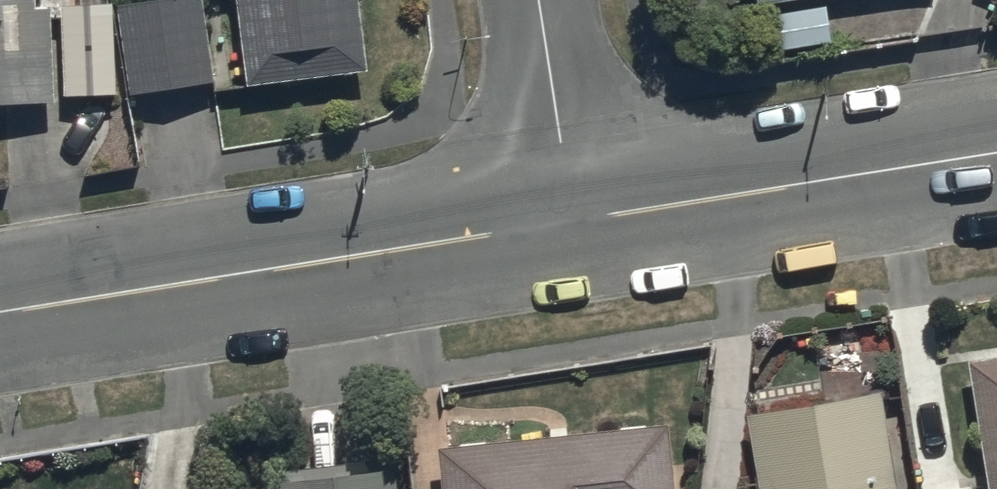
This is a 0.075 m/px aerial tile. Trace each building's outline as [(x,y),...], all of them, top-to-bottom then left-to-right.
[(50,104),(46,0),(0,0),(0,106),(50,104)] [(217,85),(205,0),(149,0),(127,3),(139,95),(217,85)] [(371,73),(362,0),(241,0),(252,87),(371,73)] [(63,97),(113,96),(113,4),(63,4),(63,97)] [(990,488),(996,488),(996,364),(970,368),(990,488)] [(883,394),(751,417),(764,488),(900,488),(883,394)] [(445,447),(449,488),(682,488),(674,421),(445,447)] [(381,465),(247,484),(248,488),(385,488),(381,465)]
